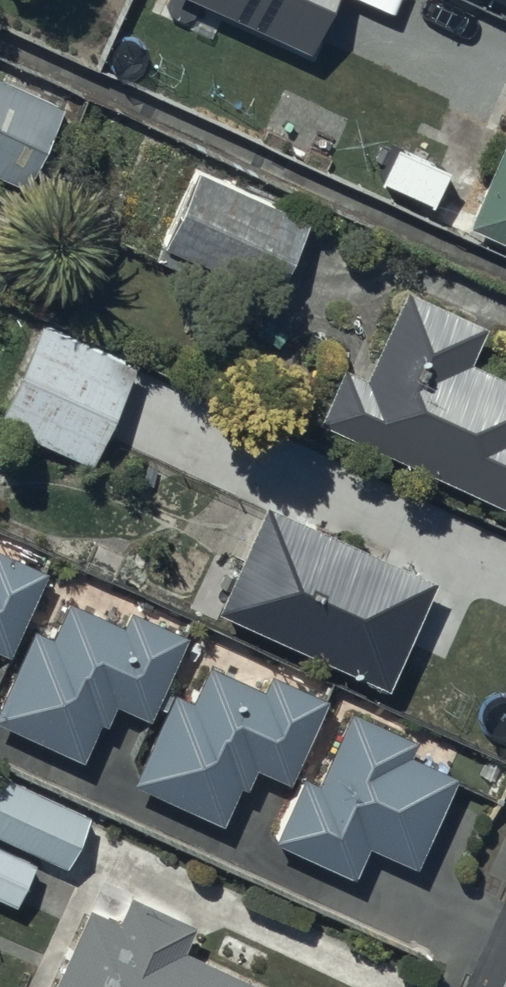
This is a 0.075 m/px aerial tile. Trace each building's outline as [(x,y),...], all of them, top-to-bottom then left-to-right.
[(376,29),(374,33),(444,64),(473,0),(313,0),(376,29)] [(26,178),(62,97),(0,70),(0,166),(26,178)] [(463,211),(505,231),(505,116),(463,211)] [(307,209),(195,157),(159,234),(271,286),(307,209)] [(316,410),(505,499),(505,370),(464,350),(481,315),(403,278),(362,364),(342,354),(316,410)] [(40,312),(0,405),(0,413),(93,454),(137,353),(40,312)] [(261,489),(211,598),(385,678),(436,569),(261,489)] [(10,647),(49,566),(0,543),(0,643),(10,647)] [(0,690),(0,710),(83,750),(101,712),(105,715),(115,694),(146,709),(186,626),(128,598),(121,613),(71,589),(53,625),(35,617),(0,690)] [(173,679),(128,770),(217,814),(236,776),(243,780),(254,758),(285,774),(327,691),(268,662),(260,679),(206,653),(189,687),(173,679)] [(414,729),(347,699),(314,773),(301,767),(272,832),(350,866),(362,837),(413,860),(455,766),(407,745),(414,729)] [(0,767),(0,826),(64,857),(89,806),(1,765),(0,767)] [(17,894),(34,855),(0,840),(0,887),(17,894)] [(42,986),(285,986),(181,940),(193,913),(129,884),(118,909),(85,894),(42,986)]
